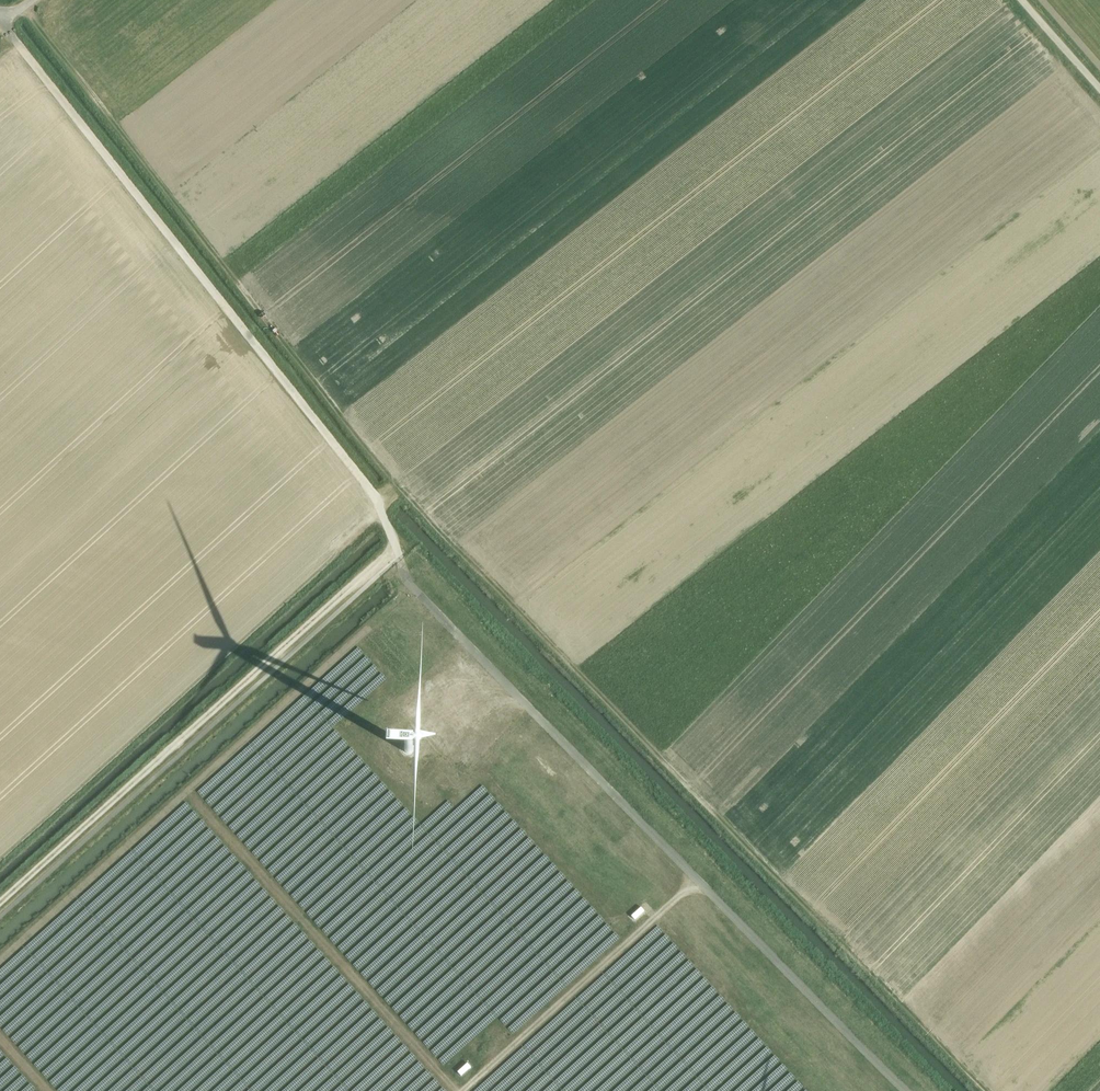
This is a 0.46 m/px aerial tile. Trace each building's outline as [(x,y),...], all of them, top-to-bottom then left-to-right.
[(405,742),(402,749),(408,754),(415,750),(413,742),(405,742)]
